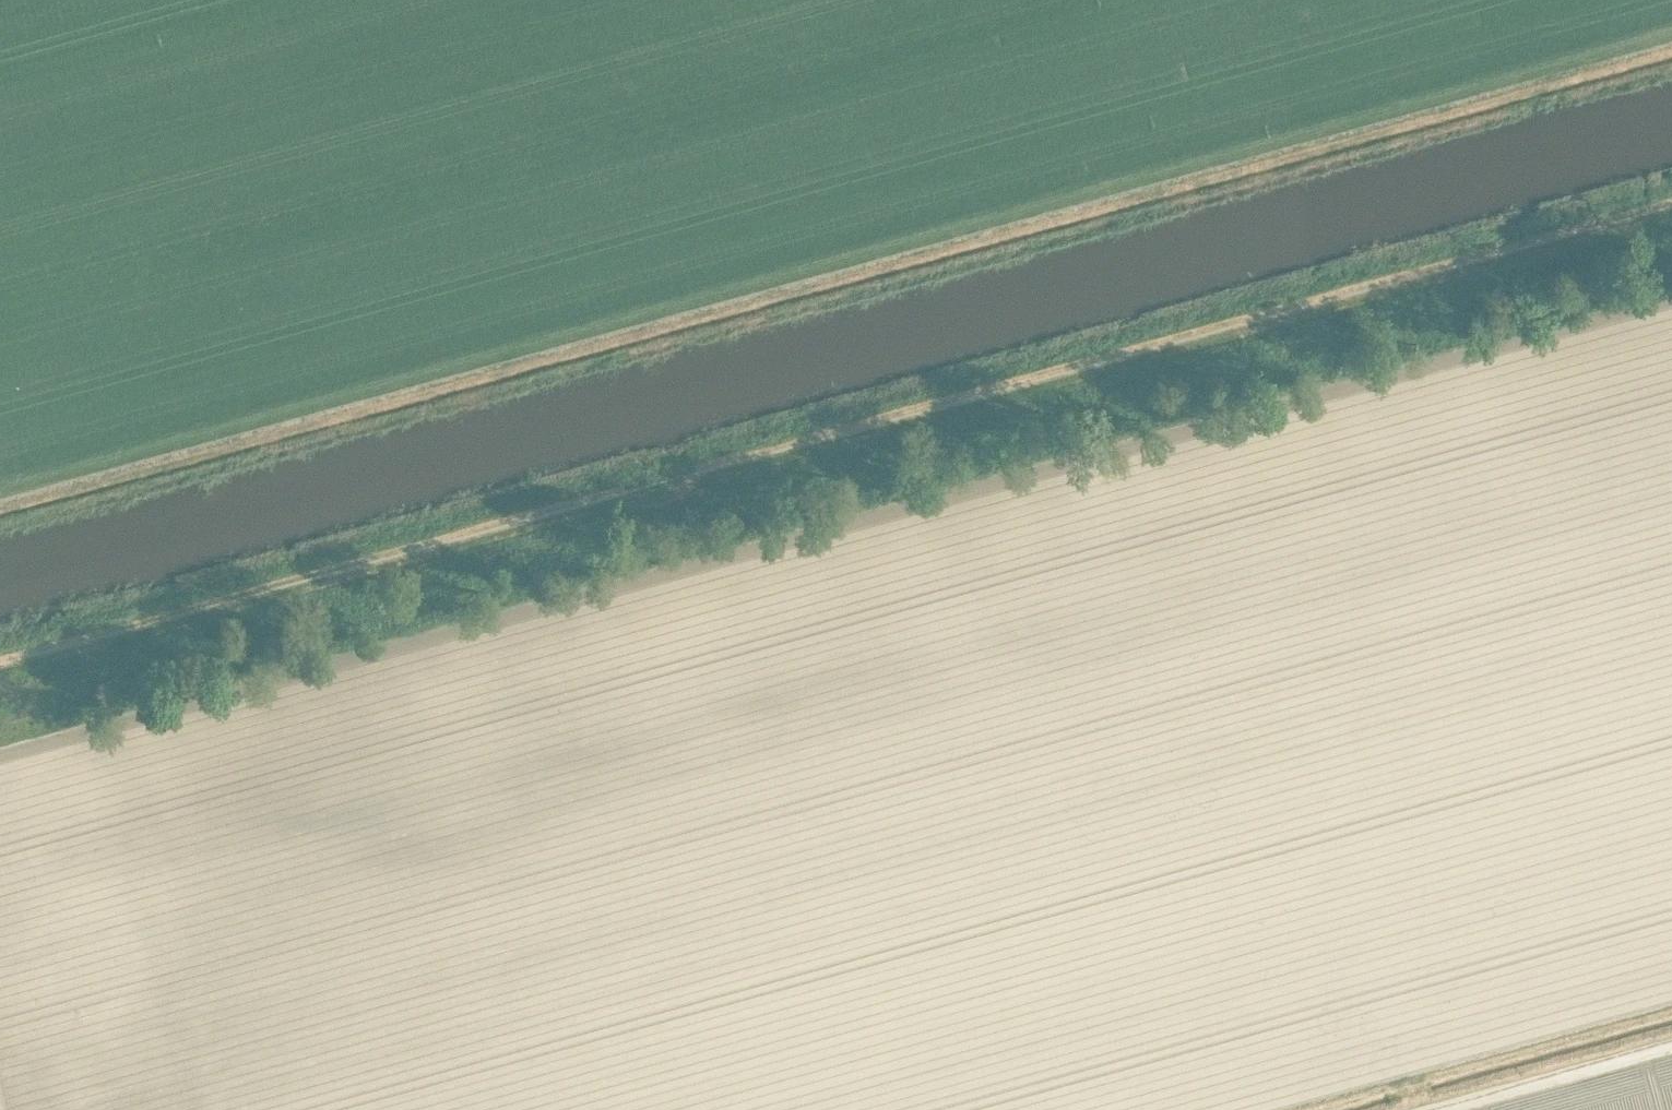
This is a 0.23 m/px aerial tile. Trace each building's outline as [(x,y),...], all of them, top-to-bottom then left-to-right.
[(60,959),(71,952),(61,936),(50,943),(60,959)]
